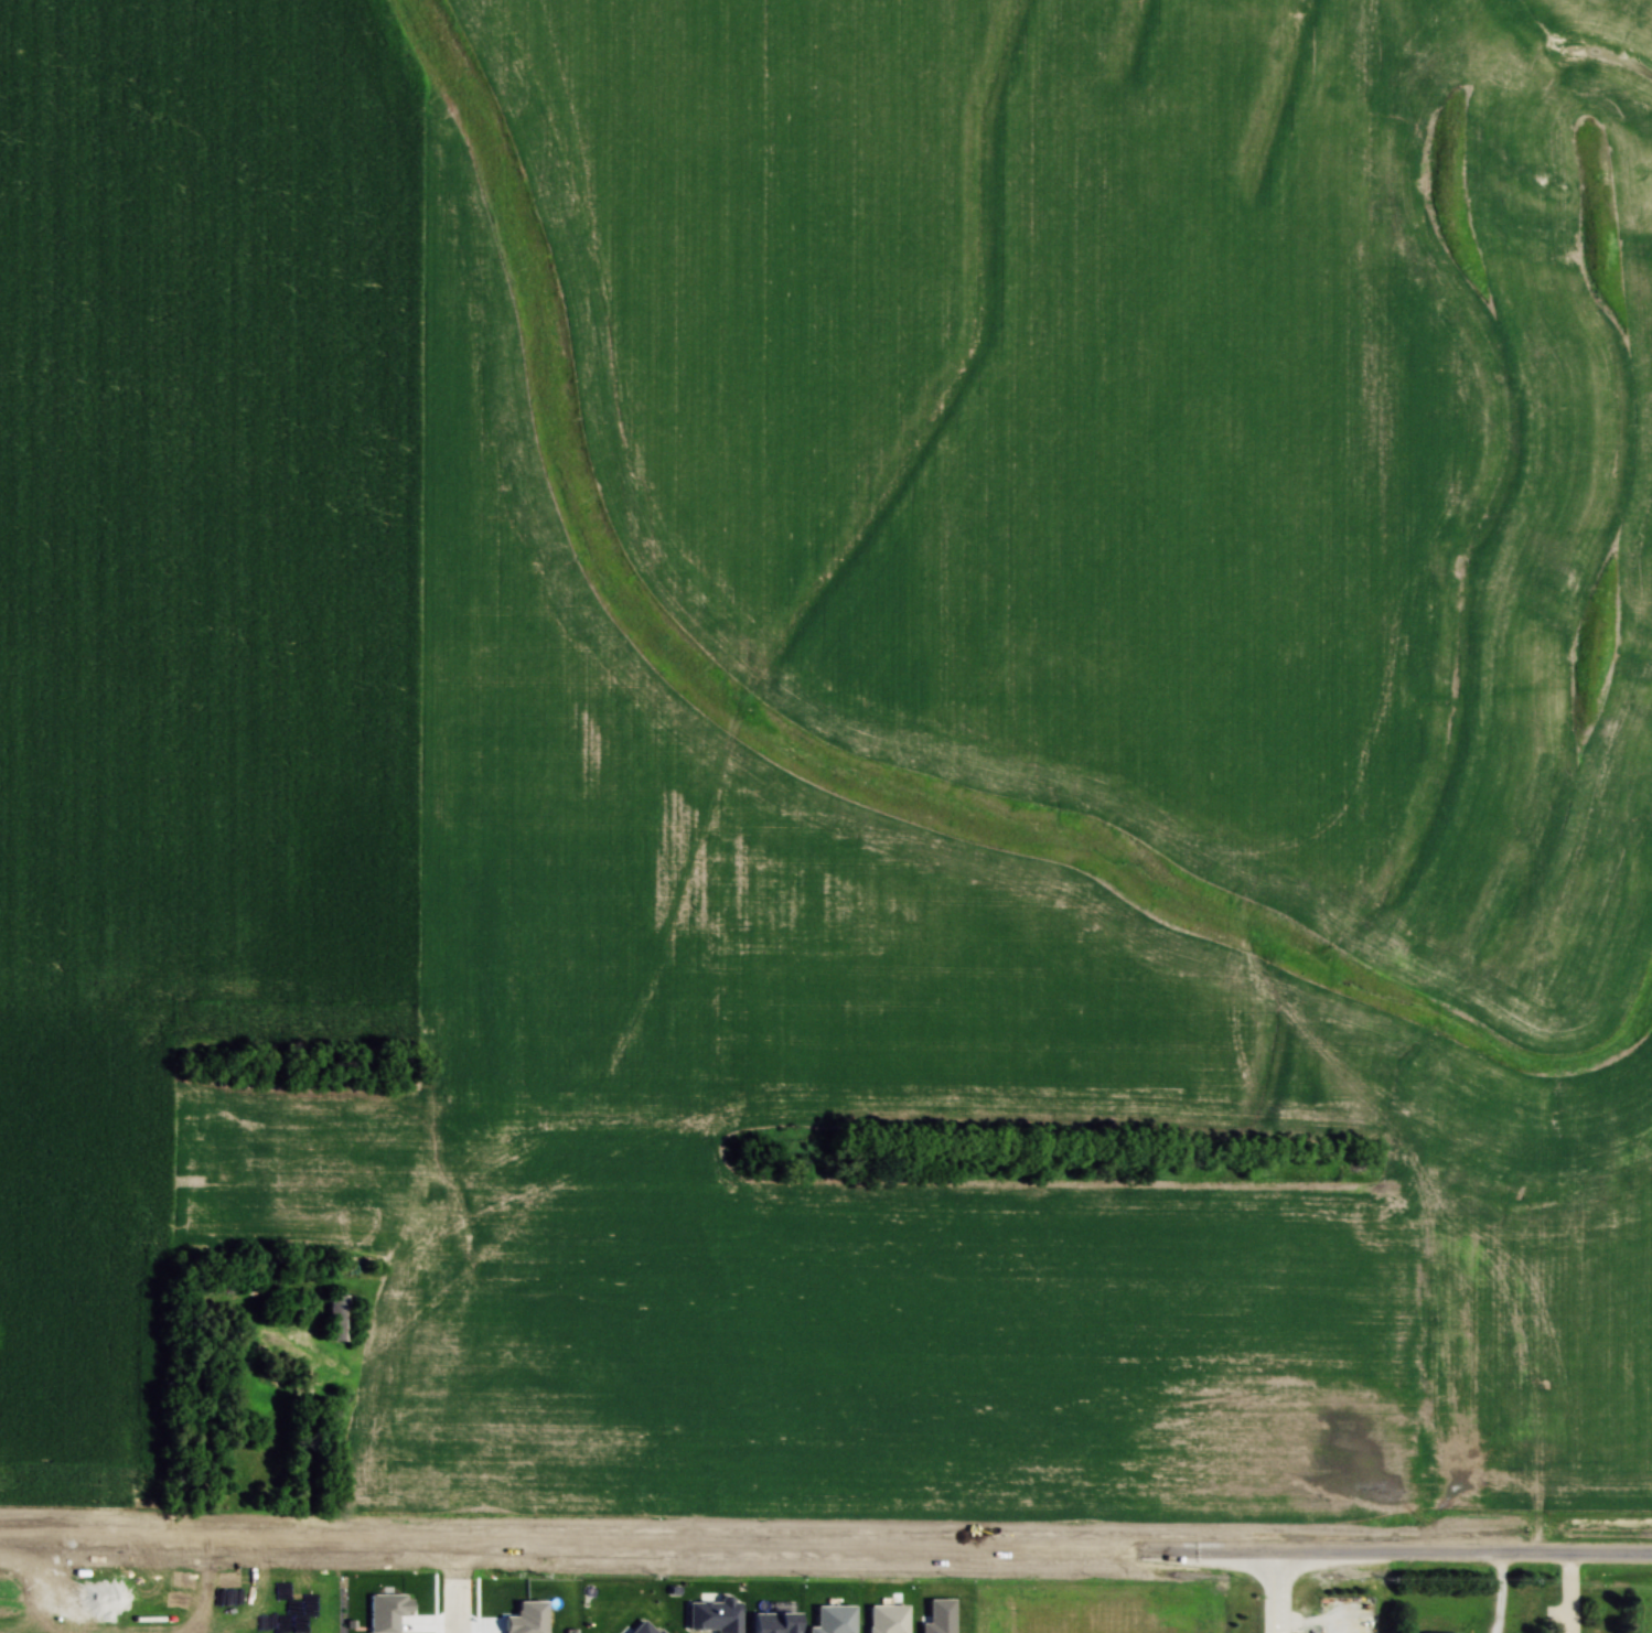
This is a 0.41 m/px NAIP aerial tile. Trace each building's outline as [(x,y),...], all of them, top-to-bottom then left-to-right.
[(350,1295),(327,1295),(327,1341),(350,1341),(350,1295)]
